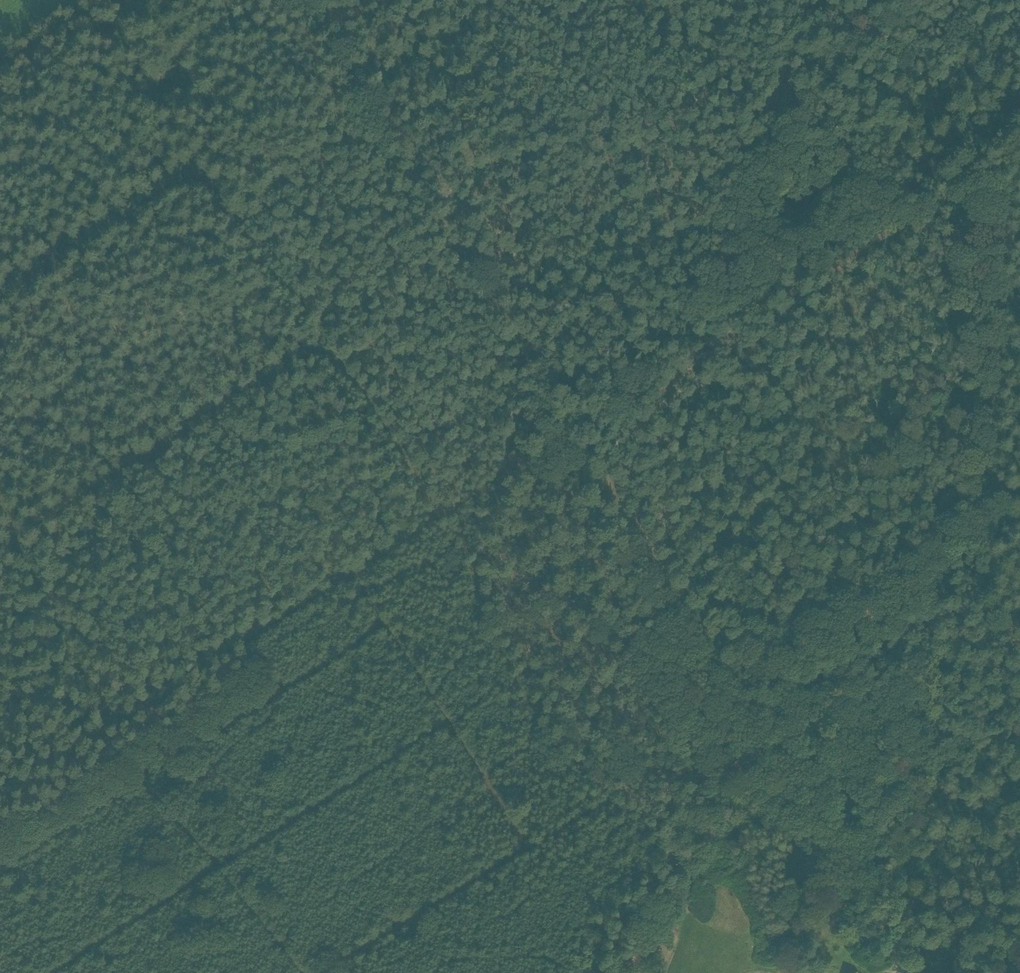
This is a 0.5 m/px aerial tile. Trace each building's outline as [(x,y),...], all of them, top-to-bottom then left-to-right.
[(830,916),(814,923),(818,932),(834,926),(830,916)]
